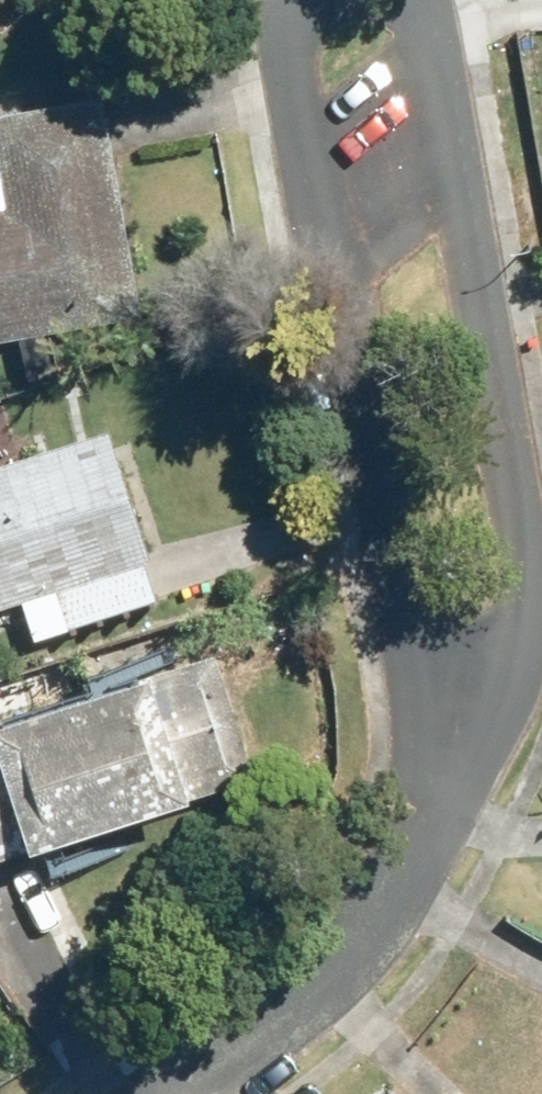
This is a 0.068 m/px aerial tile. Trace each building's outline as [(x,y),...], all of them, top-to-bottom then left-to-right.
[(130,313),(94,102),(0,117),(0,177),(6,211),(0,212),(0,339),(130,313)] [(141,558),(101,435),(0,468),(0,604),(141,558)] [(238,778),(194,640),(0,701),(0,853),(238,778)]
